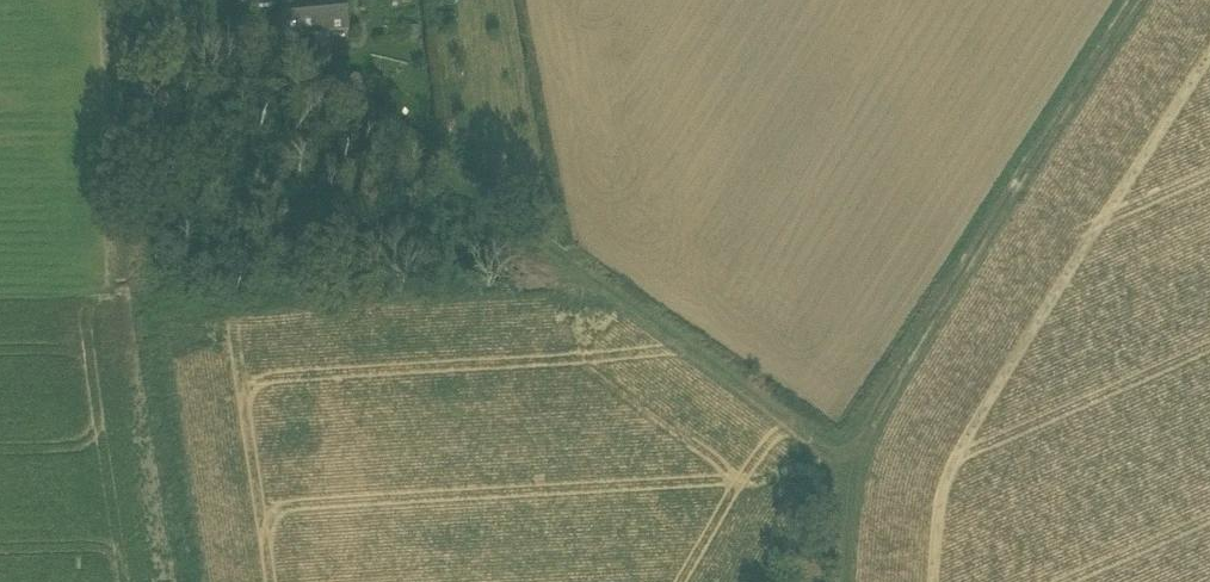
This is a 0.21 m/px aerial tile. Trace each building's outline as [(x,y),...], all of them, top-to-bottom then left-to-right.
[(275,0),(252,0),(253,11),(276,9),(275,0)] [(345,0),(317,0),(279,3),(282,40),(313,37),(327,36),(348,34),(345,0)] [(327,36),(313,37),(315,58),(329,57),(327,36)]
